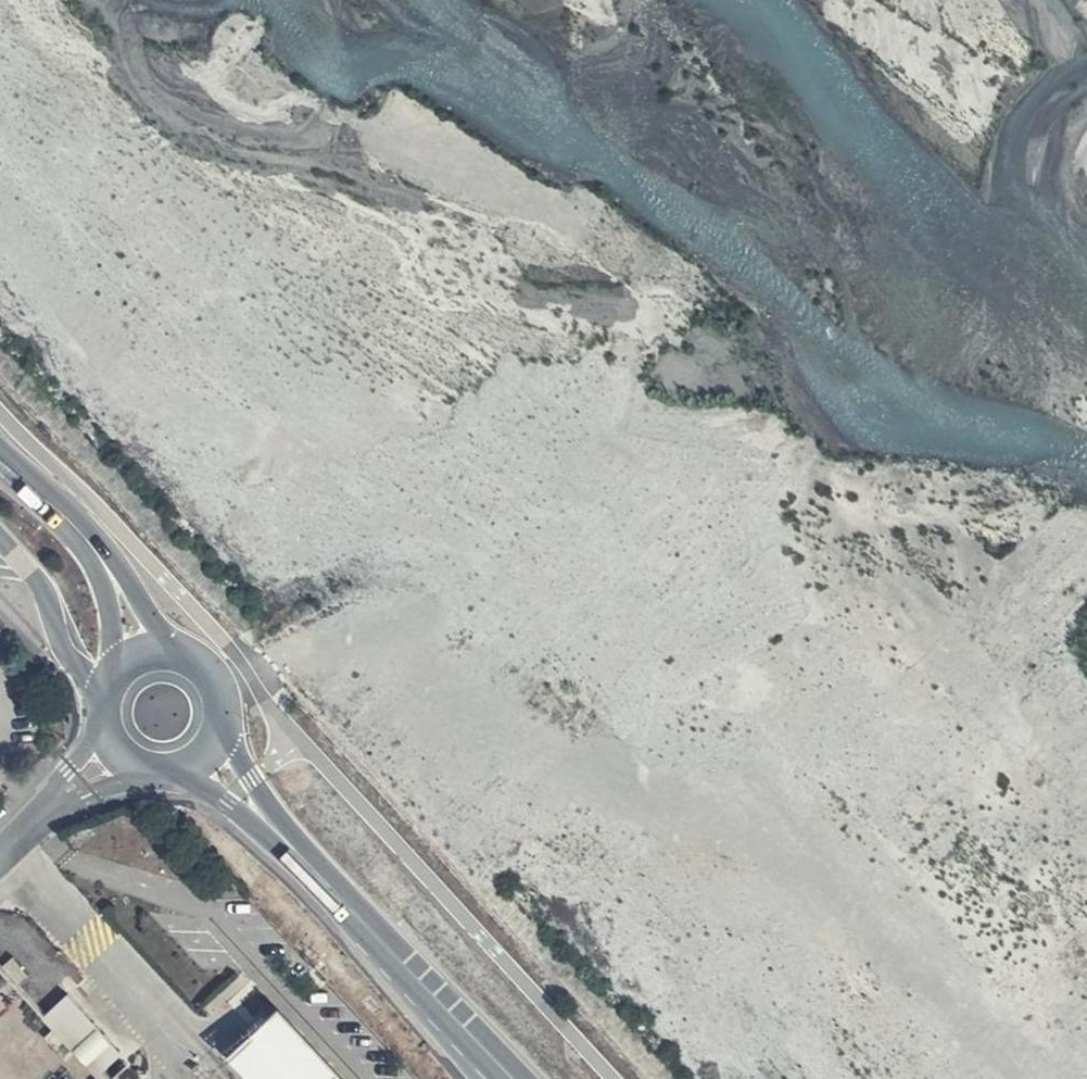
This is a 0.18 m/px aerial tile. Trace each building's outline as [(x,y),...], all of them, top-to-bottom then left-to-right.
[(87,1059),(64,1078),(108,1078),(101,1070),(125,1049),(72,988),(46,1010),(0,956),(0,1049),(2,1051),(47,1012),(87,1059)] [(289,1017),(276,1003),(227,1051),(237,1063),(289,1017)] [(237,1063),(252,1078),(346,1078),(289,1017),(237,1063)]
